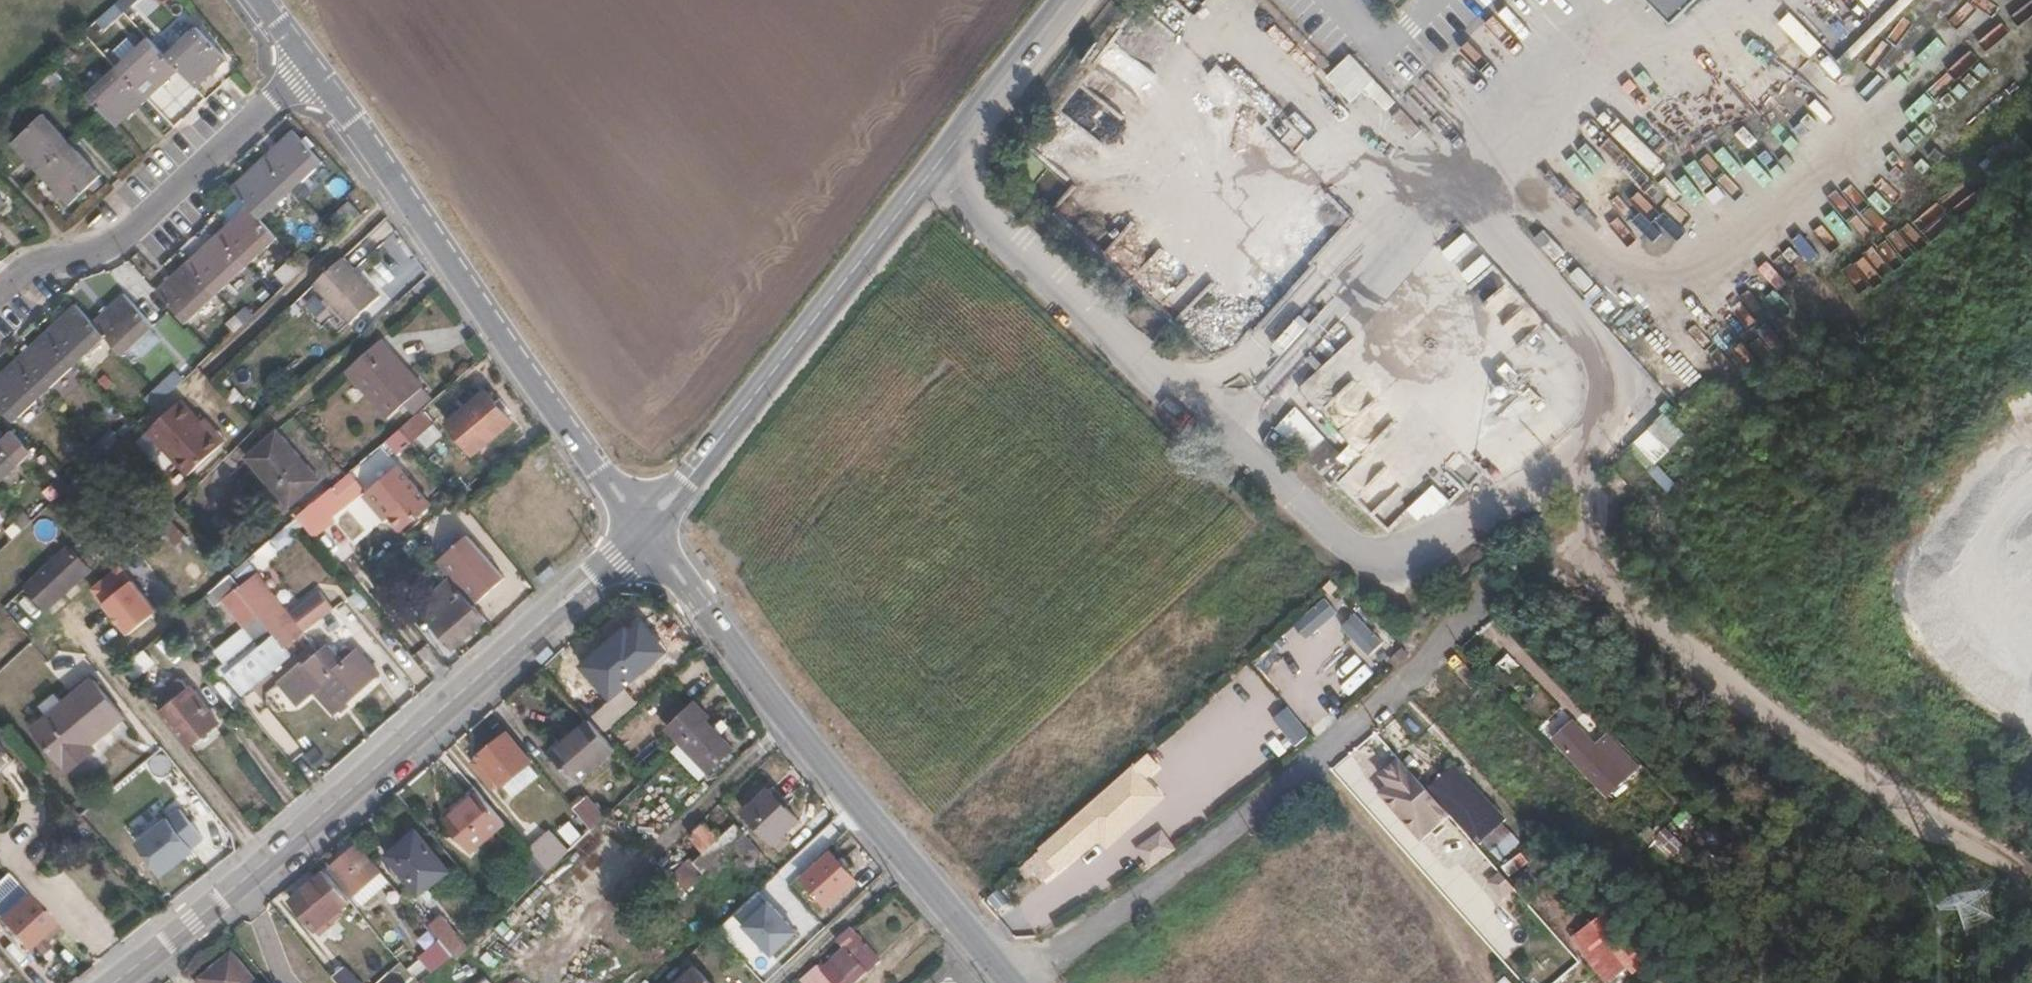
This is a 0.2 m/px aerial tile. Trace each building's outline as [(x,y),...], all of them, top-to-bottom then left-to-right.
[(89,21),(100,11),(91,0),(80,10),(89,21)] [(100,11),(111,0),(91,0),(100,11)] [(1663,29),(1692,0),(1635,0),(1663,29)] [(1985,32),(2031,69),(2031,41),(2005,13),(1985,32)] [(190,22),(160,50),(173,65),(190,83),(220,56),(190,22)] [(173,65),(160,50),(143,31),(110,61),(140,95),(173,65)] [(2031,91),(2031,69),(1985,32),(1964,52),(2017,106),(2031,91)] [(1387,111),(1398,101),(1351,52),(1327,75),(1353,102),(1366,89),(1387,111)] [(140,95),(110,61),(79,90),(109,123),(140,95)] [(34,166),(65,137),(36,105),(5,134),(34,166)] [(261,158),(290,191),(320,163),(291,131),(261,158)] [(95,170),(65,137),(34,166),(64,199),(95,170)] [(258,221),(290,191),(261,158),(228,188),(246,208),(258,221)] [(1582,179),(1602,197),(1613,186),(1592,168),(1582,179)] [(351,225),(365,211),(353,197),(338,211),(351,225)] [(275,240),(258,221),(246,208),(215,236),(244,269),(275,240)] [(369,233),(345,254),(354,264),(378,243),(369,233)] [(1465,235),(1457,243),(1477,262),(1485,254),(1465,235)] [(212,298),(244,269),(215,236),(183,265),(212,298)] [(302,270),(313,259),(304,249),(294,259),(302,270)] [(291,280),(302,270),(294,259),(283,269),(291,280)] [(320,296),(351,269),(343,260),(313,288),(320,296)] [(182,326),(212,298),(183,265),(153,293),(182,326)] [(377,298),(351,269),(320,296),(347,326),(377,298)] [(1500,272),(1476,291),(1486,302),(1509,283),(1500,272)] [(1366,291),(1354,303),(1369,318),(1381,306),(1366,291)] [(1456,295),(1462,325),(1472,323),(1466,293),(1456,295)] [(89,326),(102,339),(119,358),(150,328),(121,296),(89,326)] [(70,368),(102,339),(89,326),(72,307),(40,336),(70,368)] [(240,328),(251,317),(242,307),(231,317),(240,328)] [(1530,310),(1505,328),(1514,342),(1539,324),(1530,310)] [(229,338),(240,328),(231,317),(221,327),(229,338)] [(39,397),(70,368),(40,336),(9,365),(39,397)] [(424,388),(382,339),(346,373),(389,421),(424,388)] [(1499,369),(1506,359),(1488,347),(1481,357),(1499,369)] [(1337,371),(1322,361),(1289,401),(1302,412),(1337,371)] [(39,397),(9,365),(0,373),(0,418),(7,426),(39,397)] [(160,402),(169,393),(161,383),(151,392),(160,402)] [(1424,462),(1342,383),(1306,421),(1397,510),(1417,489),(1406,480),(1424,462)] [(149,411),(160,402),(151,392),(141,402),(149,411)] [(511,422),(486,392),(449,424),(474,454),(511,422)] [(148,431),(160,445),(193,414),(181,401),(148,431)] [(440,429),(422,408),(399,428),(417,449),(440,429)] [(1627,447),(1648,469),(1686,434),(1664,412),(1627,447)] [(193,414),(160,445),(188,476),(222,445),(201,422),(193,414)] [(201,422),(222,445),(225,442),(204,419),(201,422)] [(323,474),(282,428),(250,457),(293,503),(323,474)] [(97,459),(107,450),(99,440),(89,450),(97,459)] [(2027,494),(2031,469),(2031,456),(1997,449),(1989,486),(2027,494)] [(86,470),(97,459),(89,450),(78,461),(86,470)] [(14,468),(0,452),(0,481),(14,468)] [(236,496),(236,460),(213,460),(214,496),(236,496)] [(398,532),(431,502),(398,465),(365,494),(398,532)] [(7,525),(16,535),(27,525),(18,515),(7,525)] [(5,546),(16,535),(7,525),(0,532),(0,540),(5,546)] [(474,542),(443,569),(451,579),(454,581),(481,612),(512,585),(474,542)] [(47,608),(92,567),(70,544),(25,584),(47,608)] [(99,604),(130,580),(118,565),(88,589),(99,604)] [(236,590),(241,587),(233,575),(213,591),(222,603),(225,601),(258,642),(271,630),(236,590)] [(454,648),(487,619),(481,612),(454,581),(451,579),(419,607),(454,648)] [(99,604),(124,636),(155,613),(130,580),(99,604)] [(1370,655),(1386,641),(1357,609),(1342,623),(1370,655)] [(282,627),(276,631),(289,647),(294,642),(282,627)] [(242,692),(290,653),(274,634),(227,673),(242,692)] [(320,685),(346,662),(330,644),(304,666),(320,685)] [(597,706),(628,680),(601,646),(569,672),(597,706)] [(157,662),(146,649),(124,668),(135,682),(157,662)] [(334,713),(366,685),(346,662),(320,685),(304,666),(301,663),(290,672),(308,695),(314,690),(334,713)] [(1252,663),(1237,676),(1273,718),(1288,706),(1252,663)] [(119,715),(86,679),(29,730),(66,772),(93,748),(88,742),(119,715)] [(161,714),(189,749),(219,723),(191,689),(161,714)] [(550,747),(584,723),(564,695),(530,719),(550,747)] [(699,779),(732,747),(706,719),(710,716),(696,701),(668,727),(682,742),(673,750),(699,779)] [(606,727),(624,711),(616,702),(598,718),(606,727)] [(265,705),(253,714),(281,752),(293,743),(265,705)] [(1288,708),(1274,721),(1296,747),(1311,734),(1288,708)] [(1552,741),(1571,719),(1559,708),(1539,730),(1552,741)] [(616,750),(603,734),(590,719),(554,751),(579,781),(616,750)] [(1629,783),(1576,727),(1558,744),(1611,800),(1629,783)] [(531,761),(507,731),(479,755),(503,786),(531,761)] [(640,768),(664,755),(658,743),(633,756),(640,768)] [(310,786),(321,777),(302,753),(291,762),(310,786)] [(1047,892),(1165,794),(1151,777),(1163,767),(1151,753),(1021,861),(1047,892)] [(740,809),(768,785),(745,759),(717,784),(740,809)] [(1428,791),(1436,800),(1478,847),(1483,842),(1492,851),(1503,842),(1494,832),(1507,821),(1456,765),(1428,791)] [(1436,800),(1428,791),(1421,783),(1413,788),(1405,779),(1380,801),(1406,830),(1432,808),(1429,805),(1436,800)] [(787,833),(800,820),(769,788),(745,811),(782,850),(792,839),(787,833)] [(505,821),(480,790),(447,818),(473,849),(505,821)] [(587,795),(573,806),(593,830),(606,817),(587,795)] [(164,875),(208,838),(181,807),(137,843),(164,875)] [(123,826),(133,840),(153,827),(144,813),(123,826)] [(764,853),(737,823),(725,836),(718,828),(714,832),(707,823),(692,837),(706,852),(696,862),(692,857),(674,873),(687,887),(706,870),(713,878),(730,861),(726,856),(736,846),(744,855),(736,863),(746,875),(755,866),(753,863),(764,853)] [(1149,869),(1178,850),(1164,829),(1136,848),(1149,869)] [(421,893),(449,869),(416,830),(389,854),(421,893)] [(819,832),(786,862),(799,876),(832,846),(819,832)] [(531,853),(548,874),(570,852),(555,833),(531,853)] [(382,869),(360,842),(332,866),(355,893),(364,886),(371,894),(377,888),(370,880),(382,869)] [(1519,874),(1530,858),(1519,850),(1507,866),(1519,874)] [(829,904),(856,878),(831,851),(804,877),(829,904)] [(389,877),(382,869),(370,880),(377,888),(389,877)] [(350,898),(327,870),(292,898),(314,927),(350,898)] [(57,928),(7,871),(0,878),(0,920),(29,952),(57,928)] [(766,902),(740,927),(769,958),(796,933),(766,902)] [(367,965),(389,945),(364,915),(346,932),(348,942),(367,965)] [(1634,971),(1611,916),(1576,930),(1598,982),(1605,982),(1634,971)] [(442,918),(431,927),(441,939),(447,946),(458,937),(442,918)] [(458,960),(469,950),(458,937),(447,946),(452,953),(458,960)] [(447,946),(441,939),(421,955),(432,969),(452,953),(447,946)] [(835,982),(856,982),(868,973),(867,971),(875,962),(856,941),(824,970),(826,973),(835,982)] [(233,953),(202,979),(205,982),(257,982),(233,953)] [(333,978),(337,982),(362,982),(348,966),(333,978)] [(697,967),(680,982),(712,982),(697,967)] [(826,973),(822,977),(826,982),(825,982),(835,982),(826,973)]
